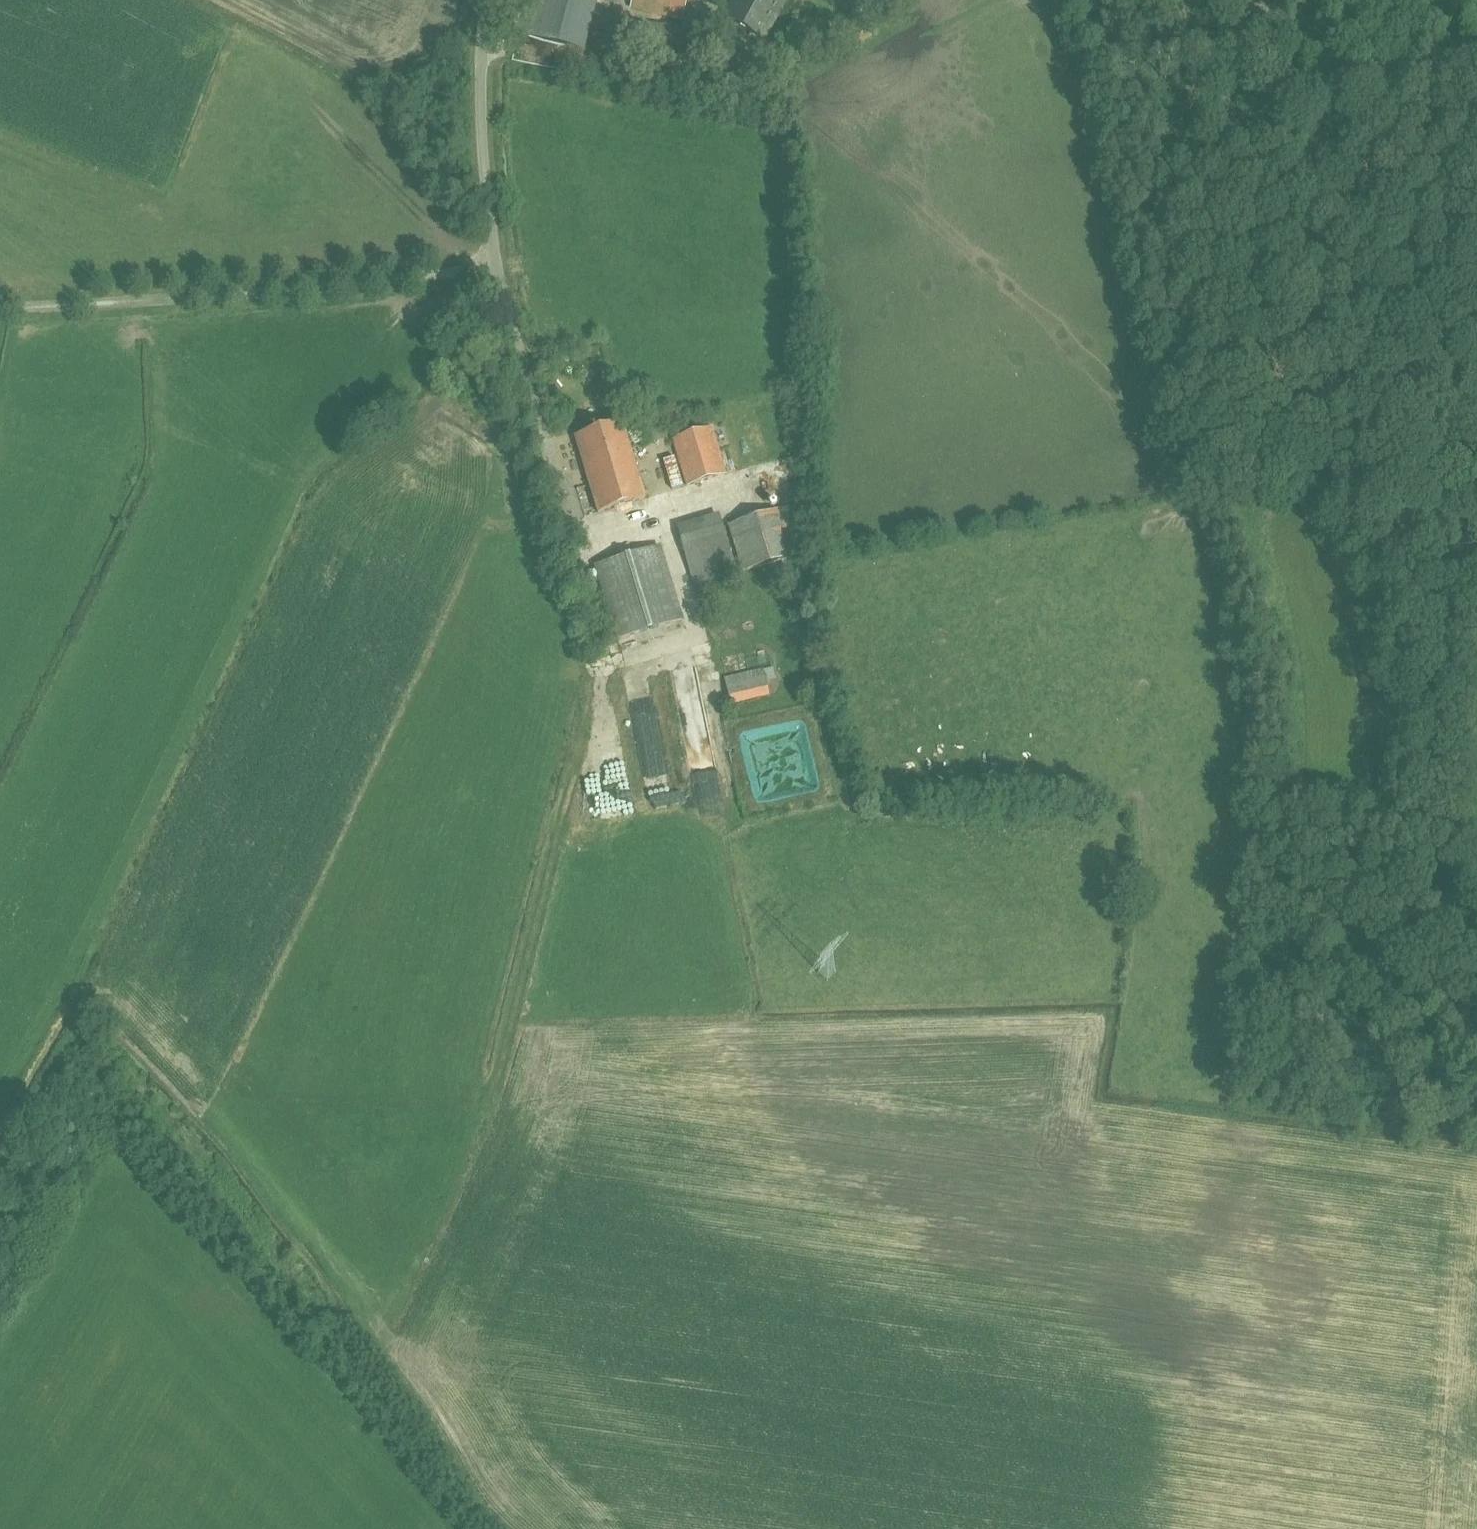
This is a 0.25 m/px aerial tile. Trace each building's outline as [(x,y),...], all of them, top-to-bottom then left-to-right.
[(520,33),(567,45),(578,0),(528,0),(520,33)] [(688,0),(633,0),(631,9),(683,21),(688,0)] [(723,16),(764,40),(787,0),(732,0),(723,16)] [(627,22),(623,57),(709,65),(712,31),(627,22)] [(598,513),(645,499),(622,422),(575,436),(598,513)] [(710,428),(673,440),(687,487),(725,475),(710,428)] [(743,573),(807,553),(792,506),(729,525),(743,573)] [(724,528),(681,541),(693,579),(695,586),(720,578),(719,571),(735,567),(724,528)] [(682,619),(660,546),(595,566),(618,639),(682,619)] [(735,676),(725,678),(731,705),(770,696),(766,681),(777,679),(775,668),(764,670),(764,669),(750,672),(735,676)] [(693,766),(716,765),(713,698),(690,699),(693,766)] [(671,776),(671,739),(651,739),(651,776),(671,776)]
